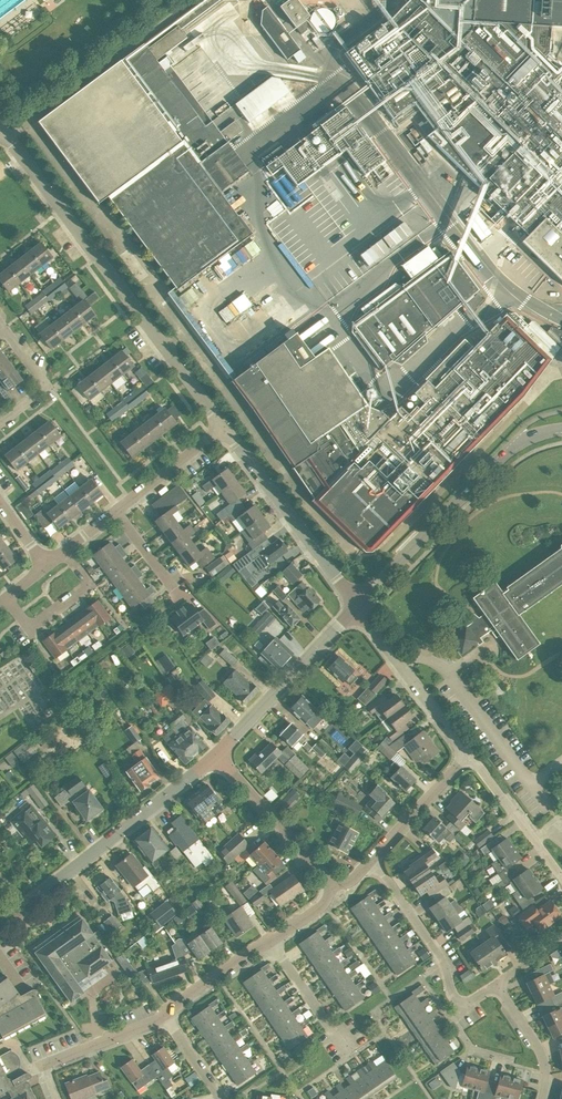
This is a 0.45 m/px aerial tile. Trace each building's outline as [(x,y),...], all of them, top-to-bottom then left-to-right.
[(177,290),(249,236),(221,196),(252,176),(227,142),(243,130),(235,120),(219,132),(165,59),(162,61),(162,62),(159,64),(156,60),(187,38),(180,29),(220,0),(202,0),(144,44),(38,122),(99,204),(108,197),(177,290)] [(296,0),(284,0),(278,4),(280,7),(295,27),(296,27),(301,34),(307,30),(306,21),(305,20),(309,17),(296,0)] [(399,0),(404,6),(390,20),(344,54),(398,126),(419,111),(434,130),(426,137),(427,138),(428,137),(480,187),(485,193),(475,204),(497,225),(507,216),(528,235),(521,242),(561,282),(561,92),(558,87),(560,85),(561,87),(561,76),(544,58),(547,54),(549,27),(561,28),(561,0),(399,0)] [(306,57),(300,50),(267,6),(262,11),(260,25),(287,60),(293,56),(298,63),(306,57)] [(322,33),(324,33),(326,32),(328,32),(330,30),(331,29),(332,27),(333,26),(334,24),(334,22),(334,20),(334,18),(333,16),(332,14),(331,12),(329,11),(327,10),(326,9),(324,9),(322,9),(320,9),(318,10),(316,11),(314,12),(313,13),(312,15),(311,17),(310,19),(310,21),(310,23),(311,25),(312,27),(313,28),(314,30),(316,31),(318,32),(320,33),(322,33)] [(210,16),(196,26),(204,37),(217,27),(210,16)] [(249,123),(289,93),(279,78),(271,78),(235,104),(249,123)] [(366,177),(386,162),(345,107),(285,152),(280,146),(261,160),(266,166),(264,168),(270,176),(282,168),(297,187),(346,151),(366,177)] [(384,167),(378,172),(383,180),(390,175),(384,167)] [(393,193),(399,189),(395,182),(389,186),(393,193)] [(505,232),(513,223),(507,219),(500,228),(505,232)] [(391,251),(413,234),(405,223),(383,240),(391,251)] [(368,268),(390,252),(381,241),(360,257),(368,268)] [(31,252),(42,267),(54,258),(42,243),(31,252)] [(337,291),(362,272),(346,250),(314,273),(330,295),(337,290),(337,291)] [(361,309),(365,314),(352,324),(352,333),(380,371),(424,332),(425,337),(434,330),(466,301),(478,290),(449,251),(436,261),(426,269),(416,255),(402,266),(412,279),(376,306),(372,300),(361,309)] [(31,275),(42,267),(31,252),(20,260),(31,275)] [(20,284),(31,275),(20,260),(9,269),(20,284)] [(20,284),(9,269),(0,276),(0,280),(9,292),(20,284)] [(54,282),(57,286),(63,281),(60,277),(54,282)] [(46,294),(57,286),(54,282),(43,290),(46,294)] [(60,293),(63,296),(68,292),(65,288),(67,287),(64,283),(57,288),(60,293)] [(73,309),(85,324),(96,315),(88,306),(84,300),(84,301),(83,300),(87,297),(76,283),(69,288),(80,303),(73,309)] [(238,291),(240,295),(251,286),(249,283),(238,291)] [(50,301),(60,293),(57,288),(47,296),(48,297),(47,298),(50,301)] [(45,295),(46,294),(43,290),(41,291),(42,292),(32,299),(36,304),(46,296),(45,295)] [(95,292),(84,300),(88,306),(99,298),(95,292)] [(471,312),(483,300),(476,294),(465,306),(471,312)] [(52,304),(50,301),(47,298),(48,297),(47,296),(47,297),(46,296),(36,304),(35,305),(38,308),(45,303),(49,307),(52,304)] [(222,309),(230,303),(226,298),(218,304),(222,309)] [(28,310),(35,305),(36,304),(32,299),(31,300),(32,301),(25,307),(28,310)] [(31,314),(38,308),(35,305),(28,310),(31,314)] [(74,332),(85,324),(73,309),(62,317),(74,332)] [(285,336),(229,378),(254,412),(314,498),(311,501),(364,553),(372,552),(524,395),(551,359),(522,330),(527,325),(515,313),(511,313),(507,317),(505,314),(473,348),(464,339),(425,380),(426,381),(414,394),(424,404),(419,409),(416,406),(408,415),(400,407),(398,408),(399,409),(389,420),(381,412),(382,411),(381,411),(380,412),(371,409),(373,408),(377,401),(369,390),(361,395),(327,348),(323,350),(313,358),(295,334),(293,335),(287,339),(285,336)] [(63,341),(74,332),(62,317),(51,326),(63,341)] [(551,327),(545,333),(532,320),(522,330),(551,359),(560,347),(561,348),(561,331),(551,327)] [(52,349),(63,341),(51,326),(40,334),(52,349)] [(122,375),(133,366),(122,351),(111,360),(122,375)] [(128,382),(122,375),(111,360),(100,368),(111,383),(117,379),(120,384),(123,382),(125,384),(128,382)] [(15,371),(8,361),(0,367),(0,380),(1,381),(15,371)] [(100,392),(111,383),(100,368),(89,377),(100,392)] [(1,381),(3,385),(0,387),(0,392),(6,400),(12,396),(8,391),(22,381),(15,371),(1,381)] [(143,382),(146,387),(153,381),(145,371),(138,377),(143,382)] [(89,400),(100,392),(89,377),(78,385),(89,400)] [(134,390),(137,395),(144,390),(140,385),(134,390)] [(127,403),(137,395),(134,390),(123,399),(127,403)] [(138,397),(141,401),(148,395),(145,391),(138,397)] [(131,409),(141,401),(138,397),(128,405),(127,404),(126,405),(130,409),(130,408),(131,409)] [(127,404),(127,403),(123,399),(122,400),(123,400),(113,408),(116,412),(126,405),(127,404)] [(128,410),(130,409),(126,405),(116,412),(116,413),(119,417),(128,410)] [(109,418),(116,413),(116,412),(113,408),(105,414),(109,418)] [(153,417),(165,432),(176,423),(164,408),(153,417)] [(112,423),(119,417),(116,413),(109,418),(112,423)] [(154,441),(165,432),(153,417),(142,425),(154,441)] [(38,430),(50,445),(61,436),(50,421),(38,430)] [(143,449),(154,441),(142,425),(131,434),(143,449)] [(39,454),(50,445),(38,430),(27,439),(39,454)] [(132,458),(143,449),(131,434),(120,442),(132,458)] [(28,462),(39,454),(27,439),(16,447),(28,462)] [(16,447),(5,455),(17,471),(28,462),(16,447)] [(66,465),(71,461),(67,457),(62,461),(66,465)] [(64,467),(66,465),(62,461),(51,469),(55,474),(64,467)] [(64,467),(67,471),(74,465),(71,461),(66,465),(64,467)] [(57,479),(67,471),(64,467),(55,474),(53,475),(53,476),(56,480),(58,479),(57,479)] [(53,475),(55,474),(51,469),(50,470),(40,477),(43,482),(52,475),(53,475)] [(221,492),(237,481),(228,469),(213,480),(212,479),(202,486),(207,492),(216,485),(221,492)] [(25,491),(29,488),(19,475),(15,478),(25,491)] [(46,489),(56,480),(53,476),(42,485),(46,489)] [(35,488),(43,482),(40,477),(32,484),(35,488)] [(80,488),(92,503),(103,494),(91,479),(80,488)] [(221,521),(239,507),(243,504),(238,498),(245,493),(237,481),(221,492),(230,504),(216,514),(221,521)] [(29,503),(46,489),(42,485),(25,498),(29,503)] [(171,490),(180,502),(187,497),(178,485),(171,490)] [(81,512),(92,503),(80,488),(69,496),(81,512)] [(174,507),(175,506),(180,502),(171,490),(165,495),(174,507)] [(167,512),(174,507),(165,495),(158,500),(167,512)] [(81,512),(69,496),(58,505),(70,520),(73,517),(76,520),(83,515),(80,512),(81,512)] [(205,502),(201,497),(195,501),(199,507),(205,502)] [(160,517),(167,512),(158,500),(151,505),(160,517)] [(24,502),(17,507),(22,513),(26,511),(27,505),(24,502)] [(59,529),(70,520),(58,505),(47,513),(44,508),(38,513),(33,506),(29,509),(34,516),(44,528),(53,521),(59,529)] [(246,529),(262,516),(254,505),(244,513),(239,507),(221,521),(223,524),(230,519),(232,522),(237,518),(246,529)] [(176,523),(177,523),(183,518),(177,510),(178,510),(175,506),(174,507),(167,512),(160,517),(154,521),(163,533),(176,523)] [(252,550),(258,545),(259,544),(255,538),(271,527),(262,516),(246,529),(254,539),(248,544),(252,550)] [(171,544),(192,528),(190,525),(183,530),(177,523),(163,533),(171,544)] [(180,555),(193,545),(188,537),(195,532),(192,528),(171,544),(180,555)] [(9,548),(0,537),(0,555),(9,548)] [(258,545),(252,550),(247,553),(260,571),(269,564),(269,565),(288,551),(279,539),(262,551),(258,545)] [(100,566),(123,549),(119,544),(114,548),(110,542),(92,555),(100,566)] [(560,545),(560,549),(506,587),(506,588),(502,591),(496,582),(480,593),(479,592),(472,597),(484,614),(479,618),(473,613),(468,618),(472,622),(467,627),(466,626),(450,638),(462,653),(477,642),(479,645),(483,642),(480,638),(491,630),(492,632),(496,638),(499,635),(517,660),(539,644),(519,615),(561,584),(561,544),(560,545)] [(193,545),(180,555),(188,567),(195,561),(200,568),(214,558),(206,547),(199,553),(193,545)] [(0,555),(0,567),(3,570),(17,560),(9,548),(0,555)] [(108,577),(126,564),(122,558),(127,555),(123,549),(100,566),(108,577)] [(234,562),(240,558),(236,551),(230,555),(234,562)] [(219,557),(209,565),(215,574),(226,566),(219,557)] [(292,584),(302,575),(291,563),(281,572),(292,584)] [(116,587),(139,570),(135,565),(130,569),(126,564),(108,577),(116,587)] [(221,585),(235,571),(229,565),(215,578),(221,585)] [(124,598),(142,585),(137,579),(143,575),(139,570),(116,587),(124,598)] [(253,577),(247,582),(251,587),(257,582),(253,577)] [(307,588),(301,581),(295,587),(301,594),(297,597),(309,610),(320,600),(308,587),(307,588)] [(142,585),(124,598),(132,609),(148,597),(154,592),(150,586),(145,590),(142,585)] [(282,601),(287,596),(278,586),(273,590),(282,601)] [(284,607),(278,600),(272,606),(278,612),(291,627),(301,618),(287,603),(284,607)] [(86,609),(99,626),(110,618),(97,601),(86,609)] [(197,613),(191,605),(191,604),(190,605),(183,610),(182,608),(177,612),(178,614),(172,619),(172,618),(171,619),(171,620),(172,620),(173,622),(172,623),(172,625),(174,628),(176,629),(178,628),(183,635),(184,635),(202,621),(209,630),(216,624),(210,615),(204,609),(197,613)] [(88,634),(99,626),(86,609),(76,617),(88,634)] [(262,631),(274,618),(267,612),(255,624),(262,631)] [(77,642),(88,634),(76,617),(65,625),(77,642)] [(66,650),(77,642),(65,625),(54,633),(66,650)] [(56,658),(66,650),(54,633),(43,641),(56,658)] [(278,669),(293,653),(276,638),(261,653),(278,669)] [(95,650),(102,645),(98,641),(91,646),(95,650)] [(127,657),(134,653),(129,645),(122,649),(127,657)] [(89,646),(83,651),(87,656),(93,652),(89,646)] [(222,655),(235,666),(242,659),(228,647),(222,655)] [(206,668),(213,660),(207,654),(200,661),(206,668)] [(73,666),(80,661),(77,657),(70,662),(73,666)] [(350,685),(357,678),(352,673),(354,671),(340,657),(329,669),(343,682),(345,680),(350,685)] [(251,684),(236,669),(224,682),(239,697),(246,704),(259,690),(252,684),(251,684)] [(375,694),(388,681),(380,673),(367,687),(375,694)] [(496,700),(505,693),(494,679),(485,686),(496,700)] [(208,702),(215,696),(202,680),(195,686),(208,702)] [(161,708),(178,696),(170,683),(153,695),(161,708)] [(388,719),(405,706),(396,695),(385,704),(381,698),(368,708),(372,714),(380,708),(388,719)] [(314,709),(302,697),(291,710),(305,723),(312,730),(327,714),(318,705),(314,709)] [(165,714),(156,700),(146,706),(148,709),(151,707),(158,718),(165,714)] [(222,715),(212,705),(200,717),(210,727),(210,728),(217,734),(230,721),(223,715),(222,715)] [(413,717),(405,706),(388,719),(382,723),(390,733),(388,735),(392,740),(405,731),(401,726),(413,717)] [(179,711),(174,716),(180,723),(183,720),(185,718),(179,711)] [(174,716),(168,721),(173,728),(179,723),(180,723),(174,716)] [(180,723),(179,723),(173,728),(172,729),(177,736),(168,744),(184,764),(192,757),(191,755),(193,753),(196,751),(198,753),(206,746),(204,745),(205,742),(203,740),(202,740),(201,740),(189,726),(189,727),(183,720),(180,723)] [(348,728),(352,735),(360,729),(355,723),(348,728)] [(300,745),(306,738),(303,735),(292,725),(280,737),(291,747),(297,741),(300,745)] [(134,744),(141,739),(132,726),(125,731),(134,744)] [(412,740),(407,733),(388,747),(395,753),(403,747),(413,759),(418,755),(424,762),(439,752),(424,732),(412,740)] [(390,760),(396,753),(395,753),(388,747),(388,746),(390,743),(385,737),(376,748),(390,760)] [(22,763),(39,751),(29,739),(13,751),(22,763)] [(327,752),(317,742),(312,748),(306,742),(302,746),(308,752),(312,749),(322,758),(327,752)] [(280,753),(271,743),(258,757),(256,755),(249,762),(261,774),(278,757),(283,763),(294,753),(287,746),(280,753)] [(140,791),(149,785),(148,784),(159,776),(145,758),(139,750),(131,756),(137,764),(126,772),(140,791)] [(12,768),(19,763),(12,752),(5,757),(12,768)] [(363,762),(354,753),(350,758),(344,753),(337,760),(352,774),(363,762)] [(337,777),(345,769),(328,754),(320,762),(337,777)] [(289,769),(299,779),(309,768),(302,762),(300,759),(289,769)] [(400,768),(393,761),(385,770),(392,777),(391,779),(405,791),(415,780),(401,767),(400,768)] [(101,809),(88,792),(76,776),(64,786),(66,789),(54,797),(61,807),(68,802),(73,803),(86,820),(101,809)] [(39,806),(45,801),(33,785),(27,789),(39,806)] [(196,793),(214,816),(224,808),(219,801),(206,785),(196,793)] [(383,817),(388,812),(387,812),(394,803),(385,795),(386,793),(377,785),(368,795),(377,802),(372,808),(373,809),(369,813),(379,821),(383,817)] [(271,789),(264,795),(270,803),(278,796),(271,789)] [(475,823),(484,813),(481,810),(460,792),(455,798),(455,799),(446,809),(451,813),(447,818),(460,830),(465,825),(461,822),(469,813),(469,814),(469,818),(475,823)] [(204,824),(214,816),(196,793),(186,801),(198,817),(199,817),(204,824)] [(333,803),(332,804),(346,811),(357,817),(362,806),(338,794),(337,795),(333,803)] [(285,796),(278,804),(285,810),(292,802),(285,796)] [(321,805),(332,811),(334,806),(324,801),(321,805)] [(42,847),(56,835),(43,819),(30,804),(10,820),(28,842),(34,838),(42,847)] [(214,859),(198,839),(181,816),(172,823),(177,828),(174,830),(175,831),(169,836),(182,852),(183,851),(195,867),(202,862),(205,866),(214,859)] [(454,836),(445,828),(435,818),(424,830),(435,840),(440,833),(449,842),(454,837),(464,847),(470,840),(460,830),(454,836)] [(467,823),(462,829),(470,835),(475,829),(467,823)] [(347,855),(358,834),(339,824),(328,845),(329,845),(326,851),(337,857),(340,851),(347,855)] [(168,850),(151,828),(141,835),(139,835),(135,838),(135,840),(133,842),(150,864),(168,850)] [(478,847),(493,836),(488,830),(473,841),(478,847)] [(239,854),(249,845),(238,833),(217,852),(228,864),(239,854)] [(498,859),(514,848),(507,839),(497,846),(492,840),(480,849),(484,855),(491,850),(498,859)] [(239,854),(244,859),(249,855),(258,865),(272,852),(263,842),(254,850),(249,845),(239,854)] [(177,862),(184,856),(176,846),(169,852),(177,862)] [(412,884),(430,871),(425,865),(437,857),(431,848),(411,862),(414,866),(405,873),(412,884)] [(502,879),(513,871),(510,866),(521,858),(514,848),(498,859),(490,863),(502,879)] [(266,885),(275,876),(271,871),(282,862),(272,852),(258,865),(267,875),(262,880),(266,885)] [(133,887),(148,875),(131,855),(119,864),(125,872),(127,877),(126,877),(133,887)] [(520,890),(536,879),(529,869),(518,877),(513,871),(502,879),(505,885),(509,883),(515,892),(520,889),(520,890)] [(430,871),(412,884),(421,896),(426,892),(430,898),(448,885),(441,874),(435,879),(430,871)] [(294,897),(303,891),(293,876),(270,892),(280,906),(293,896),(294,897)] [(121,891),(110,877),(104,882),(102,881),(99,884),(99,886),(98,886),(104,893),(101,895),(107,902),(112,898),(115,902),(119,915),(132,911),(130,903),(120,891),(121,891)] [(523,910),(535,902),(531,897),(543,888),(536,879),(520,890),(520,889),(515,892),(512,894),(523,910)] [(239,906),(247,900),(235,885),(228,890),(239,906)] [(449,903),(445,898),(451,894),(447,887),(433,896),(438,903),(429,908),(438,920),(458,906),(454,899),(449,903)] [(248,889),(243,893),(249,899),(253,895),(248,889)] [(358,918),(376,906),(371,898),(378,893),(376,889),(368,895),(369,896),(351,908),(358,918)] [(254,907),(265,900),(260,892),(249,899),(254,907)] [(197,911),(204,906),(198,898),(191,903),(197,911)] [(365,929),(383,917),(378,909),(386,904),(383,901),(376,906),(358,918),(365,929)] [(561,915),(550,901),(537,911),(533,906),(518,916),(517,915),(512,919),(514,922),(519,918),(527,928),(534,922),(540,930),(561,915)] [(169,903),(152,916),(160,927),(177,914),(169,903)] [(458,906),(438,920),(446,932),(454,926),(458,933),(469,925),(472,923),(471,922),(473,921),(470,916),(468,918),(467,916),(461,920),(457,915),(462,911),(458,906)] [(236,937),(252,926),(244,915),(246,914),(241,907),(224,919),(236,937)] [(373,940),(391,928),(386,921),(394,916),(391,911),(383,917),(365,929),(373,940)] [(117,937),(123,932),(120,927),(121,926),(112,915),(103,922),(112,933),(113,932),(117,937)] [(101,947),(92,935),(93,934),(82,920),(35,953),(57,983),(57,982),(60,986),(59,986),(71,1002),(84,993),(77,984),(87,977),(88,979),(112,961),(101,946),(101,947)] [(399,939),(398,939),(394,932),(401,927),(399,923),(391,928),(373,940),(381,952),(399,939)] [(306,954),(324,941),(319,934),(326,929),(324,925),(316,930),(317,931),(299,944),(306,954)] [(458,933),(456,934),(461,941),(474,932),(469,925),(458,933)] [(502,938),(493,925),(486,930),(490,936),(486,938),(488,940),(481,944),(494,962),(506,953),(504,951),(510,946),(503,937),(502,938)] [(199,936),(210,952),(222,943),(211,927),(199,936)] [(389,963),(407,950),(401,943),(409,938),(409,937),(414,934),(410,927),(405,931),(406,933),(398,939),(399,939),(381,952),(389,963)] [(144,936),(137,941),(142,949),(149,943),(144,936)] [(198,960),(210,952),(199,936),(186,944),(183,939),(179,938),(174,942),(175,943),(184,956),(191,951),(198,960)] [(314,965),(331,952),(326,945),(334,940),(332,936),(324,941),(306,954),(314,965)] [(183,957),(184,956),(175,943),(171,946),(176,959),(147,969),(151,983),(188,970),(183,957)] [(482,970),(494,962),(481,944),(469,953),(482,970)] [(397,975),(415,963),(409,954),(417,949),(414,945),(407,950),(389,963),(397,975)] [(347,958),(355,953),(351,946),(343,952),(347,958)] [(321,976),(339,964),(334,956),(342,951),(339,947),(331,952),(314,965),(321,976)] [(429,956),(424,948),(417,952),(423,960),(429,956)] [(126,959),(119,964),(130,978),(137,973),(126,959)] [(329,987),(347,975),(342,968),(350,962),(347,959),(339,964),(321,976),(329,987)] [(352,970),(354,969),(360,965),(357,961),(349,966),(352,970)] [(250,993),(268,980),(263,973),(271,967),(268,964),(261,969),(261,970),(243,983),(250,993)] [(549,986),(554,983),(549,972),(553,970),(550,964),(536,970),(540,977),(527,983),(527,984),(525,986),(529,994),(531,993),(532,994),(549,986)] [(464,983),(475,976),(469,968),(459,976),(464,983)] [(337,999),(355,986),(349,978),(357,973),(355,969),(347,975),(329,987),(337,999)] [(5,974),(0,978),(0,1040),(46,1015),(35,995),(38,993),(40,997),(41,997),(38,991),(37,990),(37,989),(36,989),(35,989),(34,988),(33,989),(32,989),(21,995),(5,974)] [(258,1004),(276,991),(271,984),(279,978),(276,974),(268,980),(250,993),(258,1004)] [(362,981),(355,986),(337,999),(345,1011),(363,999),(357,990),(365,985),(362,981)] [(380,990),(374,982),(368,986),(373,994),(380,990)] [(400,1017),(420,1003),(415,997),(425,990),(422,985),(411,992),(413,995),(394,1008),(400,1017)] [(265,1015),(284,1002),(278,995),(286,989),(284,986),(276,991),(258,1004),(265,1015)] [(549,986),(532,994),(537,1004),(550,998),(553,1004),(561,1000),(561,991),(553,995),(549,986)] [(273,1026),(291,1013),(286,1006),(294,1001),(291,997),(284,1002),(265,1015),(273,1026)] [(198,1028),(216,1016),(211,1008),(219,1003),(217,999),(209,1005),(210,1006),(191,1018),(198,1028)] [(408,1028),(428,1015),(423,1008),(429,1004),(426,999),(420,1003),(400,1017),(408,1028)] [(560,1008),(561,1007),(561,1000),(553,1004),(556,1011),(542,1017),(548,1028),(561,1021),(561,1013),(560,1008)] [(127,1012),(130,1008),(122,1002),(119,1006),(127,1012)] [(281,1037),(299,1024),(294,1017),(302,1012),(299,1008),(291,1013),(273,1026),(281,1037)] [(206,1039),(224,1026),(219,1019),(226,1014),(224,1010),(216,1016),(198,1028),(206,1039)] [(308,1010),(302,1014),(306,1019),(312,1015),(308,1010)] [(416,1040),(436,1026),(431,1020),(437,1015),(434,1010),(428,1015),(408,1028),(416,1040)] [(238,1017),(234,1012),(228,1016),(232,1021),(238,1017)] [(307,1019),(299,1024),(281,1037),(289,1050),(308,1037),(302,1028),(309,1023),(307,1019)] [(214,1050),(232,1038),(227,1030),(234,1025),(232,1021),(224,1026),(206,1039),(214,1050)] [(548,1028),(553,1038),(561,1034),(561,1021),(548,1028)] [(424,1051),(444,1038),(439,1031),(445,1027),(442,1022),(436,1026),(416,1040),(424,1051)] [(246,1029),(240,1033),(242,1036),(242,1037),(249,1033),(246,1029)] [(221,1061),(239,1049),(234,1042),(242,1036),(240,1033),(239,1033),(232,1038),(214,1050),(221,1061)] [(450,1033),(444,1038),(424,1051),(434,1066),(454,1052),(447,1043),(453,1039),(450,1033)] [(229,1073),(247,1060),(242,1053),(250,1047),(247,1044),(239,1049),(221,1061),(229,1073)] [(157,1076),(166,1090),(172,1085),(168,1078),(173,1075),(167,1067),(174,1062),(163,1046),(151,1054),(155,1060),(148,1064),(157,1076)] [(2,1094),(5,1098),(36,1098),(30,1087),(29,1088),(25,1080),(32,1077),(31,1075),(30,1074),(30,1073),(29,1073),(28,1073),(28,1072),(27,1072),(26,1072),(25,1072),(25,1073),(22,1074),(18,1067),(19,1066),(19,1065),(19,1063),(19,1061),(19,1060),(18,1058),(17,1056),(16,1055),(15,1053),(13,1052),(12,1051),(11,1051),(0,1057),(0,1095),(2,1094)] [(255,1055),(247,1060),(229,1073),(238,1085),(256,1072),(250,1064),(257,1059),(255,1055)] [(157,1076),(148,1064),(140,1070),(132,1059),(120,1067),(132,1083),(137,1091),(157,1076)] [(368,1064),(372,1070),(384,1088),(398,1078),(386,1060),(377,1067),(373,1061),(368,1064)] [(460,1073),(454,1064),(441,1072),(448,1082),(457,1085),(455,1090),(463,1092),(464,1087),(473,1089),(478,1069),(467,1066),(464,1078),(459,1076),(460,1073)] [(384,1088),(372,1070),(366,1074),(362,1069),(357,1072),(361,1077),(373,1095),(384,1088)] [(492,1085),(486,1084),(490,1072),(478,1069),(473,1089),(478,1091),(476,1098),(488,1098),(492,1085)] [(190,1087),(200,1080),(194,1072),(184,1079),(190,1087)] [(99,1073),(87,1078),(87,1076),(65,1084),(71,1098),(83,1098),(94,1095),(94,1093),(109,1086),(107,1080),(103,1081),(99,1073)] [(512,1078),(500,1075),(497,1087),(492,1085),(488,1098),(495,1098),(496,1098),(499,1098),(499,1097),(506,1098),(512,1078)] [(361,1077),(355,1082),(351,1076),(346,1079),(350,1085),(359,1098),(368,1098),(373,1095),(361,1077)] [(506,1098),(508,1098),(518,1098),(523,1081),(512,1078),(506,1098)] [(350,1085),(344,1089),(340,1083),(335,1087),(339,1092),(344,1098),(359,1098),(350,1085)] [(307,1091),(312,1098),(317,1094),(313,1087),(307,1091)]
